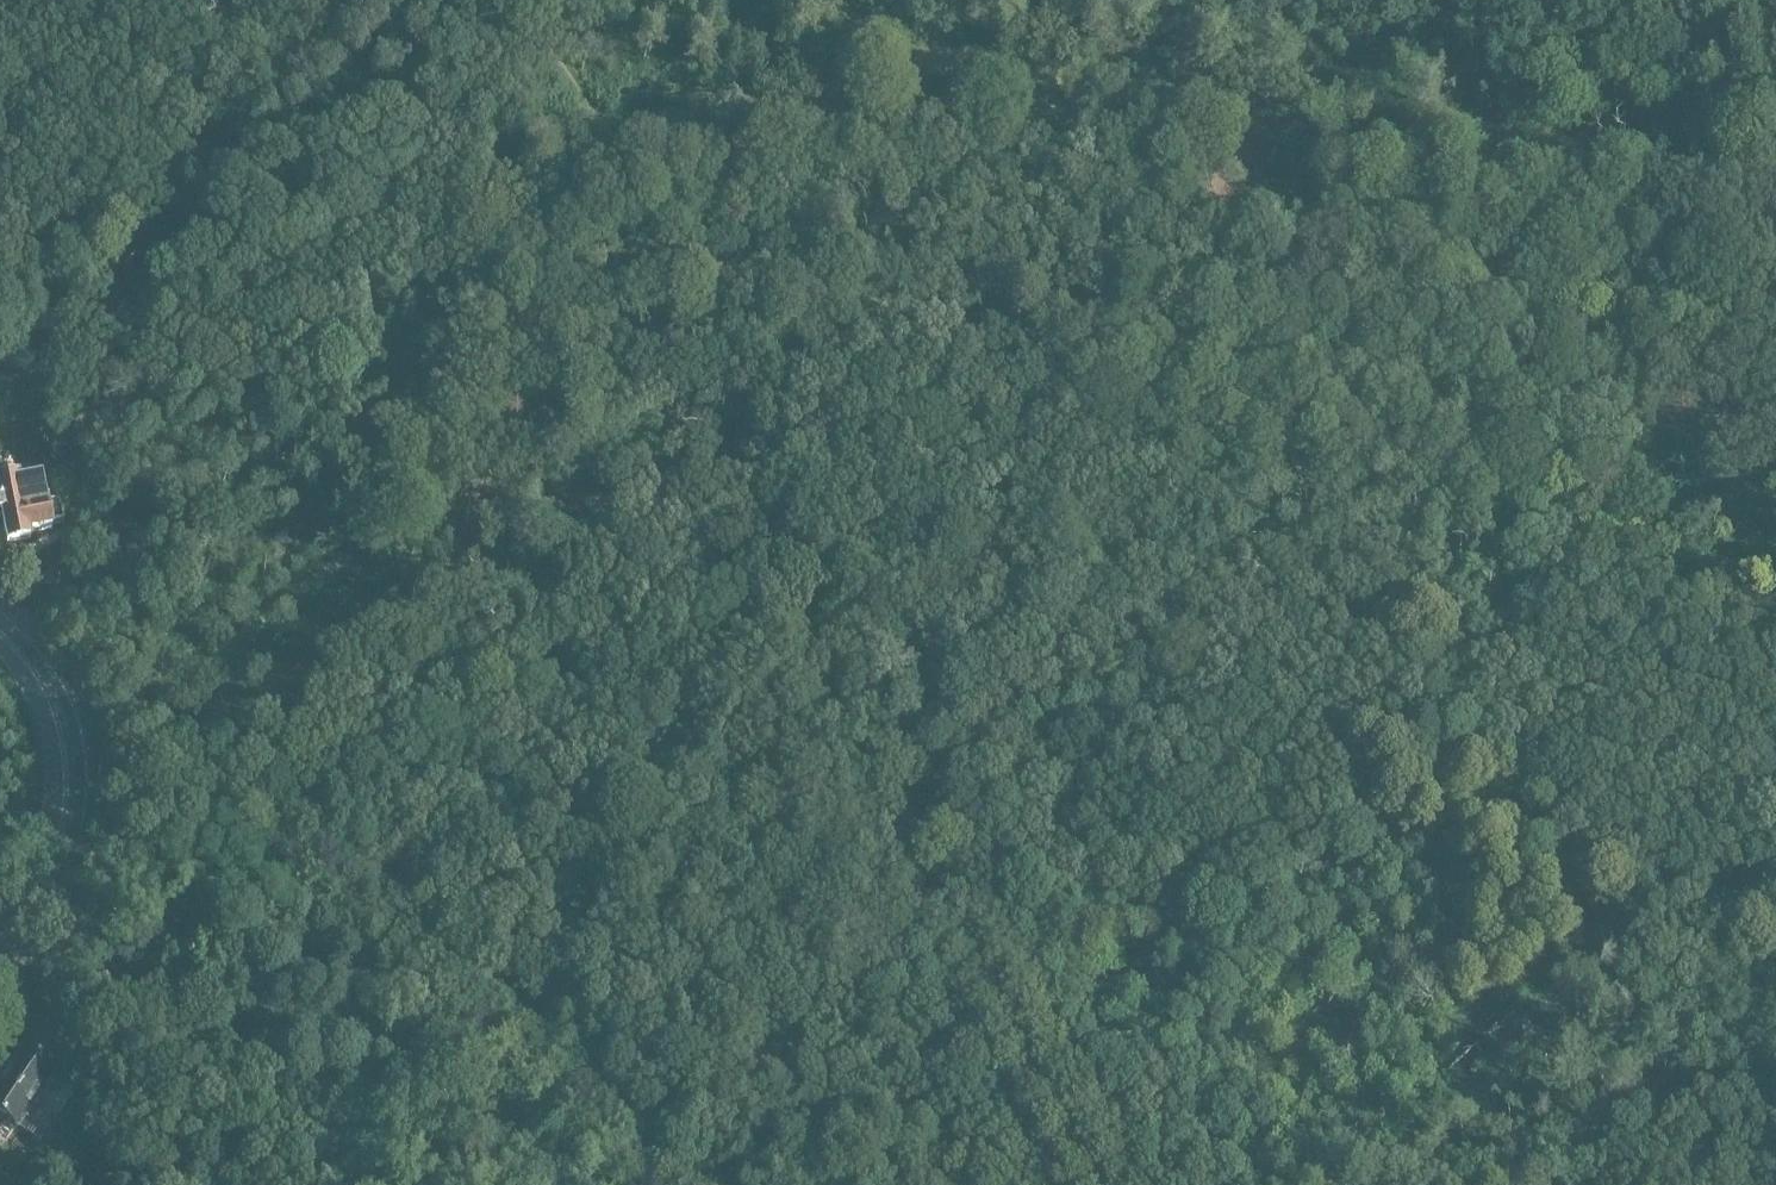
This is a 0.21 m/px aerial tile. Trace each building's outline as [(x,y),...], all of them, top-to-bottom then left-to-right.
[(54,524),(64,522),(60,502),(50,504),(49,499),(47,500),(42,476),(21,481),(20,477),(0,481),(0,520),(2,519),(7,543),(56,535),(54,524)] [(34,1103),(57,1070),(24,1047),(0,1083),(0,1116),(40,1143),(56,1119),(34,1103)]
